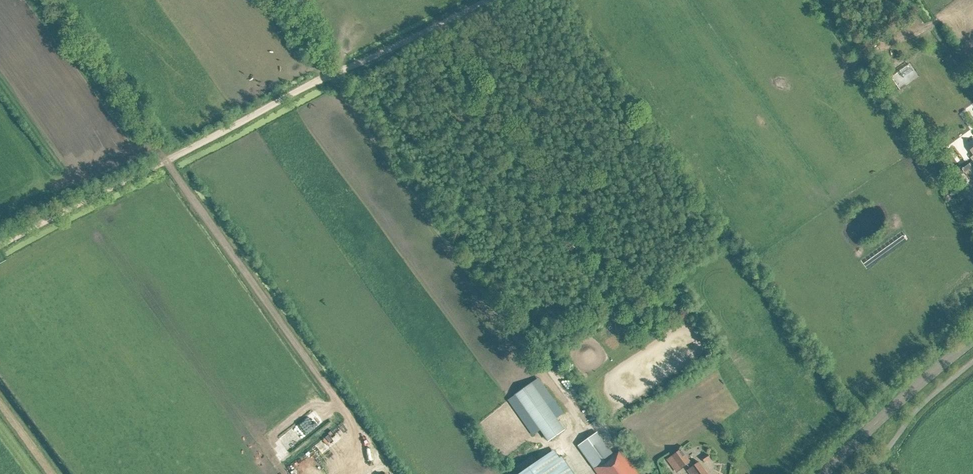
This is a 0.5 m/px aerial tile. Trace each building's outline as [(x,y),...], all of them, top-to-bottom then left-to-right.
[(899,91),(908,85),(898,70),(890,77),(899,91)] [(971,158),(972,160),(968,164),(966,161),(959,166),(963,173),(971,168),(970,167),(972,164),(972,157),(971,158)] [(548,442),(565,430),(532,384),(515,396),(548,442)] [(596,433),(577,447),(597,473),(636,473),(620,451),(613,456),(596,433)] [(676,473),(687,466),(689,464),(691,463),(681,450),(674,455),(667,460),(676,473)] [(704,462),(710,458),(706,453),(701,458),(704,462)] [(549,454),(520,473),(562,473),(549,454)] [(698,461),(691,466),(689,464),(687,466),(688,468),(687,470),(690,473),(707,473),(698,461)]
